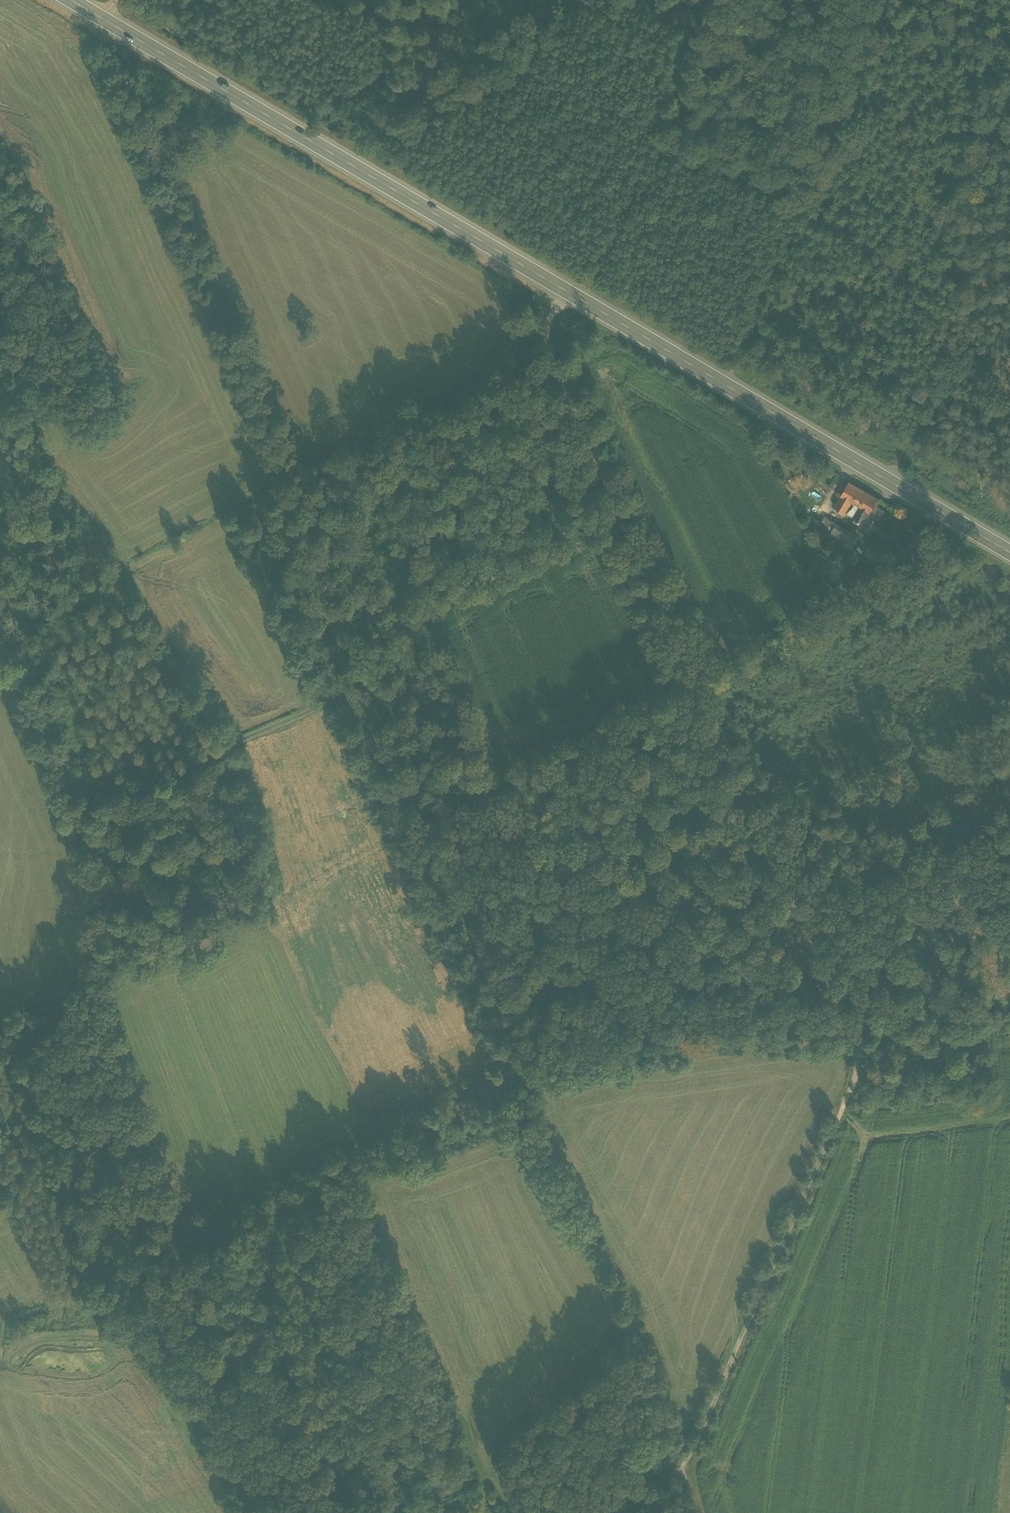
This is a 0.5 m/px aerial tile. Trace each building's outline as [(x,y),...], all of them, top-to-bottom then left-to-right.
[(878,498),(849,482),(841,495),(851,501),(857,504),(870,512),(873,506),(878,498)] [(851,501),(841,495),(834,507),(844,513),(851,501)] [(870,512),(857,504),(851,516),(876,531),(886,513),(873,506),(870,512)]
